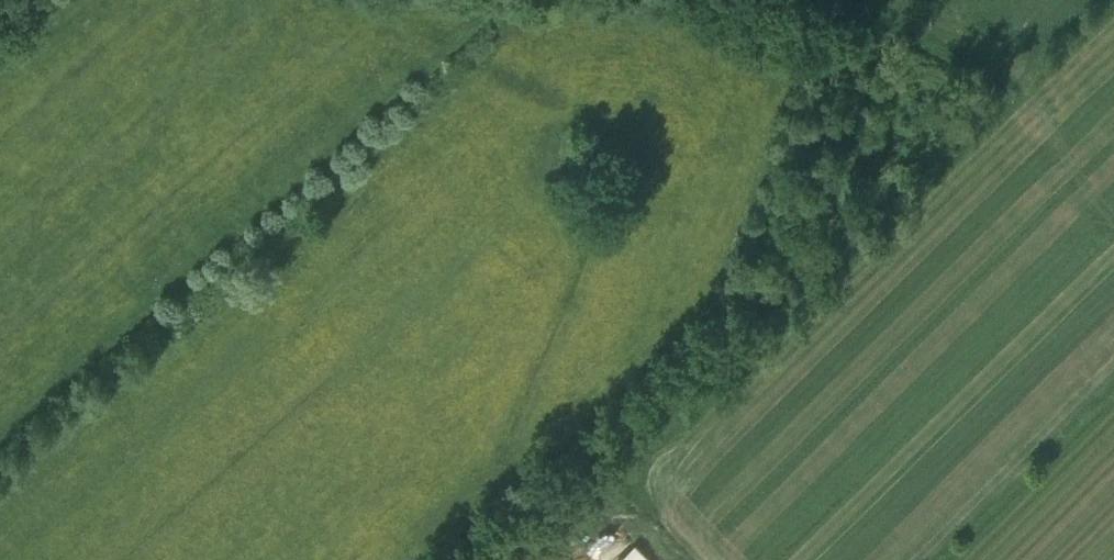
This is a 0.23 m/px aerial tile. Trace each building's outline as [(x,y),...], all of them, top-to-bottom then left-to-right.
[(634,536),(610,559),(658,559),(634,536)]
